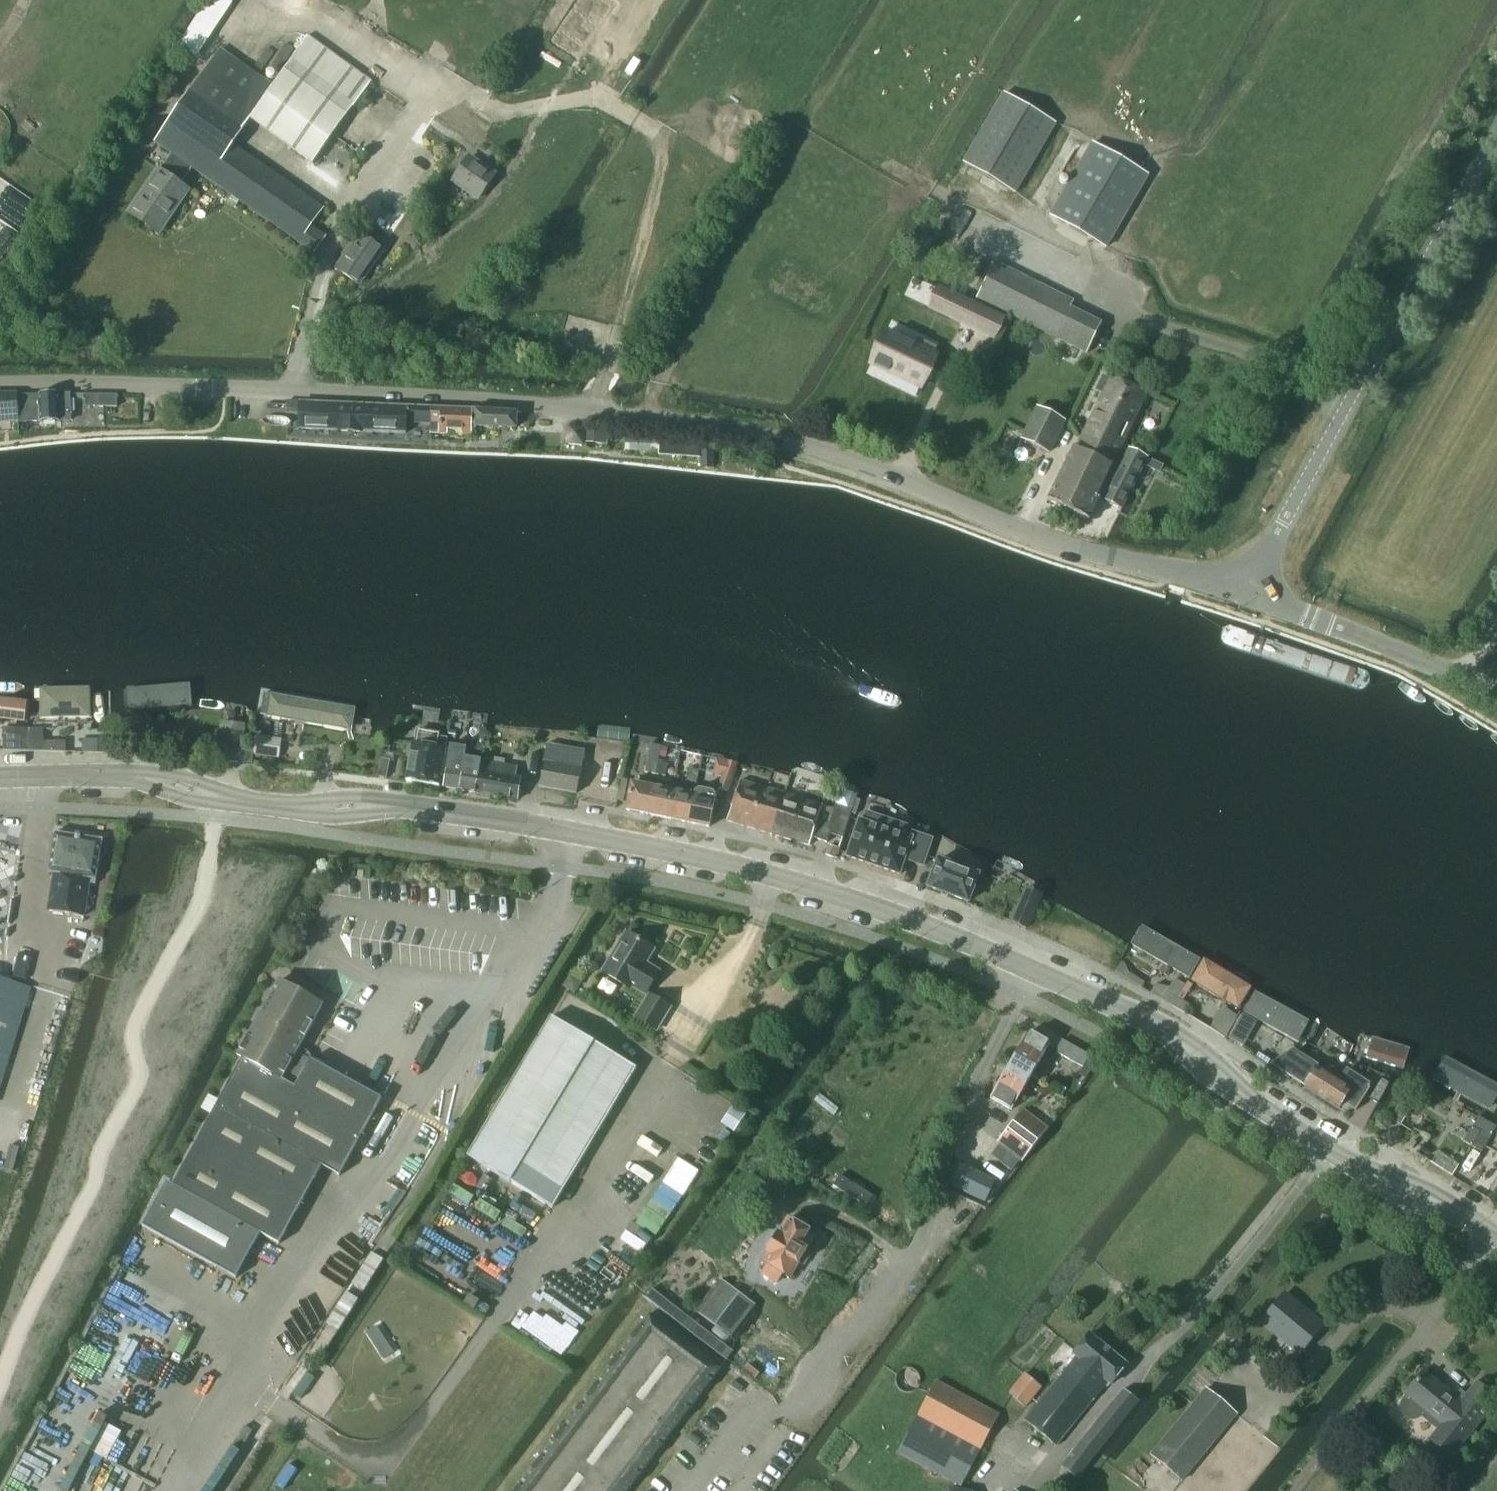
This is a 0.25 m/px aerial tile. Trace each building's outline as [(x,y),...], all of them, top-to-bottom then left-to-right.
[(571,10),(598,29),(612,8),(600,0),(578,0),(571,10)] [(571,10),(557,31),(583,49),(598,29),(571,10)] [(192,167),(317,256),(327,242),(310,228),(323,207),(232,144),(249,119),(312,164),(371,79),(308,36),(273,85),(220,48),(155,142),(171,154),(160,171),(158,169),(129,212),(155,229),(167,212),(170,214),(186,190),(180,185),(192,167)] [(1056,124),(1004,94),(963,163),(1016,193),(1056,124)] [(1093,143),(1051,216),(1106,248),(1148,175),(1093,143)] [(454,180),(480,198),(495,177),(468,159),(454,180)] [(337,269),(359,285),(383,250),(361,235),(337,269)] [(996,262),(977,298),(1087,353),(1102,324),(1071,308),(1074,302),(996,262)] [(951,295),(942,313),(973,328),(982,310),(951,295)] [(891,331),(877,362),(898,372),(900,368),(928,381),(926,385),(927,385),(942,354),(939,353),(942,345),(924,337),(920,344),(891,331)] [(1105,392),(1094,413),(1129,431),(1147,395),(1112,378),(1106,375),(1099,389),(1105,392)] [(40,395),(17,395),(20,422),(41,422),(59,422),(59,421),(70,421),(69,393),(40,394),(40,395)] [(18,415),(16,394),(0,394),(0,416),(18,415)] [(97,395),(97,407),(117,407),(118,395),(97,395)] [(297,402),(287,402),(287,409),(300,410),(299,429),(406,434),(406,422),(431,423),(432,408),(301,402),(297,402)] [(480,410),(432,408),(431,423),(439,423),(439,427),(442,427),(441,430),(471,431),(471,429),(476,429),(476,427),(516,429),(517,413),(480,411),(480,410)] [(1022,439),(1049,453),(1065,422),(1037,408),(1022,439)] [(1094,413),(1077,449),(1112,466),(1116,458),(1129,431),(1094,413)] [(584,429),(569,428),(568,444),(583,445),(584,429)] [(607,429),(587,428),(587,438),(607,439),(607,429)] [(1074,448),(1048,501),(1089,521),(1099,499),(1096,498),(1104,482),(1112,466),(1077,449),(1076,450),(1074,448)] [(1111,485),(1103,501),(1122,510),(1147,459),(1129,450),(1123,461),(1116,458),(1112,466),(1104,482),(1111,485)] [(125,687),(127,717),(199,711),(197,681),(125,687)] [(37,704),(38,713),(38,725),(96,723),(95,686),(37,687),(37,704)] [(258,719),(356,737),(362,704),(263,686),(258,719)] [(37,704),(0,701),(0,725),(36,728),(38,713),(37,704)] [(460,791),(476,794),(481,760),(487,729),(481,728),(477,750),(467,749),(460,791)] [(30,752),(31,730),(4,729),(4,751),(30,752)] [(221,729),(218,761),(252,764),(254,750),(241,748),(242,731),(221,729)] [(42,731),(31,730),(30,752),(43,752),(42,731)] [(406,782),(439,787),(447,744),(447,741),(438,739),(439,735),(418,731),(415,745),(413,745),(406,782)] [(257,736),(254,755),(260,755),(279,758),(282,740),(263,737),(257,736)] [(112,740),(84,739),(83,753),(111,754),(112,740)] [(443,788),(460,791),(467,749),(457,747),(457,746),(451,745),(443,788)] [(548,745),(540,787),(577,793),(585,751),(548,745)] [(384,751),(382,760),(394,763),(396,754),(384,751)] [(645,772),(656,775),(659,761),(660,753),(650,751),(648,759),(645,772)] [(481,760),(476,794),(518,801),(521,779),(515,778),(517,767),(504,764),(505,760),(496,758),(495,763),(481,760)] [(382,761),(379,776),(386,778),(390,763),(382,761)] [(659,761),(656,775),(665,777),(668,764),(659,761)] [(728,762),(718,789),(728,792),(738,764),(728,762)] [(688,769),(686,781),(697,783),(699,771),(688,769)] [(626,810),(647,815),(654,781),(655,781),(655,780),(641,777),(639,785),(632,783),(626,810)] [(647,815),(668,819),(675,785),(655,781),(654,781),(647,815)] [(727,820),(772,834),(785,794),(741,781),(727,820)] [(668,819),(689,823),(696,789),(675,785),(668,819)] [(696,789),(689,823),(710,827),(715,800),(717,794),(696,789)] [(785,794),(772,834),(809,845),(812,837),(824,841),(827,842),(830,833),(843,837),(855,801),(850,799),(847,807),(836,804),(835,809),(823,806),(785,794)] [(861,820),(859,820),(859,822),(848,855),(847,855),(846,857),(849,858),(849,857),(898,874),(900,875),(901,873),(900,873),(905,860),(923,866),(932,839),(913,833),(911,838),(903,835),(906,826),(889,820),(886,829),(861,821),(861,820)] [(95,884),(103,840),(55,833),(49,872),(53,873),(47,911),(85,918),(91,884),(95,884)] [(829,846),(826,856),(835,859),(838,849),(829,846)] [(978,875),(938,860),(928,887),(968,902),(978,875)] [(1026,889),(1012,922),(1027,929),(1041,895),(1026,889)] [(1132,943),(1191,976),(1202,956),(1144,922),(1132,943)] [(603,972),(630,988),(632,986),(645,994),(659,972),(658,971),(656,975),(643,967),(654,949),(626,933),(603,972)] [(1194,980),(1241,1008),(1255,984),(1208,956),(1194,980)] [(1120,961),(1115,972),(1126,979),(1129,974),(1124,964),(1121,962),(1120,961)] [(31,988),(0,978),(0,1086),(31,988)] [(1155,986),(1150,993),(1172,1007),(1185,985),(1175,979),(1171,987),(1155,986)] [(297,1052),(322,1005),(279,981),(251,1032),(238,1056),(242,1059),(173,1185),(167,1182),(142,1227),(150,1231),(236,1278),(260,1234),(279,1244),(322,1166),(340,1176),(361,1137),(381,1101),(382,1099),(310,1059),(297,1052)] [(1311,1019),(1257,990),(1246,1011),(1300,1039),(1311,1019)] [(650,995),(636,1018),(656,1030),(670,1007),(650,995)] [(1182,1002),(1177,1009),(1185,1014),(1189,1006),(1182,1002)] [(1222,1011),(1211,1029),(1225,1038),(1236,1020),(1222,1011)] [(1240,1018),(1228,1038),(1239,1044),(1253,1020),(1242,1014),(1240,1018)] [(467,1157),(553,1208),(637,1069),(551,1017),(467,1157)] [(1029,1032),(1010,1064),(1031,1076),(1040,1081),(1048,1069),(1039,1064),(1050,1044),(1029,1032)] [(1368,1055),(1408,1067),(1414,1046),(1373,1034),(1368,1055)] [(1057,1049),(1055,1052),(1080,1066),(1090,1071),(1097,1060),(1062,1040),(1057,1049)] [(1289,1052),(1271,1064),(1288,1075),(1305,1086),(1339,1107),(1343,1100),(1356,1108),(1355,1110),(1356,1111),(1373,1084),(1371,1084),(1371,1085),(1347,1070),(1341,1079),(1338,1083),(1316,1069),(1299,1058),(1289,1052)] [(1493,1109),(1496,1102),(1496,1081),(1446,1054),(1434,1078),(1493,1109)] [(1031,1076),(1010,1064),(991,1098),(1012,1110),(1031,1076)] [(1375,1091),(1371,1099),(1376,1102),(1381,1094),(1375,1091)] [(1402,1100),(1391,1119),(1401,1125),(1412,1107),(1402,1100)] [(736,1106),(724,1124),(735,1131),(747,1114),(736,1106)] [(998,1142),(1023,1161),(1047,1129),(1023,1110),(998,1142)] [(1478,1117),(1464,1142),(1471,1146),(1479,1132),(1490,1138),(1496,1127),(1478,1117)] [(1479,1132),(1471,1146),(1482,1152),(1490,1138),(1479,1132)] [(965,1167),(953,1188),(989,1207),(1000,1185),(965,1167)] [(808,1232),(808,1231),(788,1219),(763,1261),(764,1262),(760,1268),(779,1279),(783,1273),(790,1277),(806,1250),(806,1249),(814,1236),(808,1232)] [(757,1309),(720,1282),(698,1313),(735,1339),(757,1309)] [(650,1289),(645,1297),(727,1360),(733,1352),(650,1289)] [(1260,1324),(1298,1355),(1323,1326),(1302,1308),(1303,1307),(1296,1301),(1295,1303),(1285,1294),(1260,1324)] [(721,1368),(649,1313),(514,1490),(627,1490),(721,1368)] [(377,1327),(367,1333),(372,1341),(382,1335),(377,1327)] [(1090,1334),(1073,1354),(1075,1355),(1023,1421),(1056,1447),(1108,1382),(1111,1384),(1127,1364),(1090,1334)] [(389,1345),(379,1352),(385,1360),(394,1354),(389,1345)] [(1422,1415),(1439,1430),(1431,1439),(1451,1456),(1496,1400),(1477,1384),(1467,1396),(1460,1391),(1454,1398),(1424,1372),(1406,1394),(1407,1395),(1403,1400),(1401,1404),(1401,1409),(1402,1413),(1405,1417),(1409,1419),(1413,1419),(1418,1418),(1422,1415)] [(1041,1388),(1024,1374),(1009,1393),(1027,1406),(1041,1388)] [(935,1381),(897,1452),(961,1486),(999,1415),(935,1381)] [(1059,1467),(1076,1480),(1139,1402),(1122,1389),(1059,1467)] [(1205,1389),(1149,1455),(1181,1482),(1237,1416),(1205,1389)]
